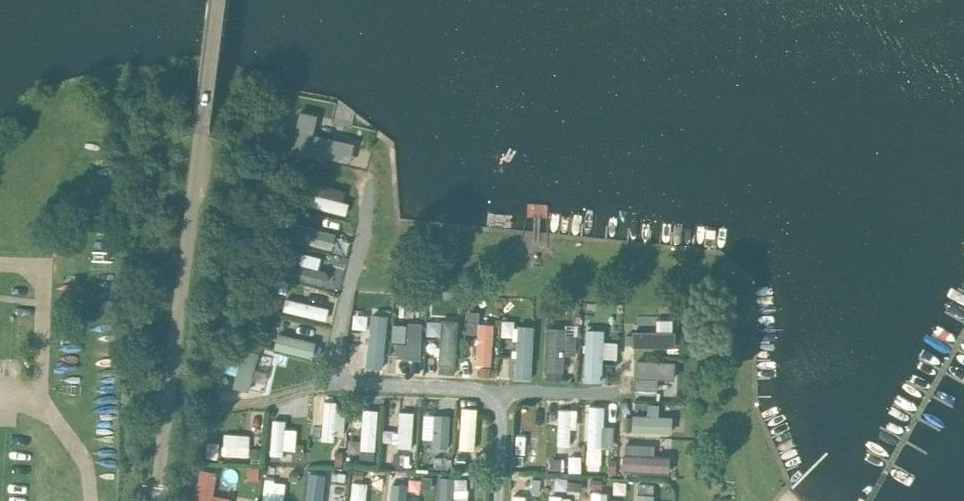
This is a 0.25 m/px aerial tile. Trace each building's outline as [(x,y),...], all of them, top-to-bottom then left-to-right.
[(318,115),(300,111),(292,149),(334,159),(338,140),(313,134),(318,115)] [(343,214),(350,191),(312,180),(305,203),(343,214)] [(294,220),(289,236),(332,248),(337,231),(294,220)] [(341,269),(301,259),(303,251),(290,248),(284,275),(327,285),(330,273),(339,275),(341,269)] [(286,296),(283,309),(327,319),(330,305),(286,296)] [(494,364),(495,322),(480,322),(480,309),(468,308),(468,330),(477,330),(477,363),(494,364)] [(352,326),(366,329),(370,314),(355,311),(352,326)] [(387,365),(388,311),(370,311),(369,365),(387,365)] [(674,345),(675,316),(658,316),(658,328),(634,328),(633,344),(674,345)] [(442,317),(441,369),(457,369),(458,318),(442,317)] [(396,320),(395,356),(422,357),(423,320),(396,320)] [(516,377),(533,378),(536,322),(503,321),(503,336),(517,337),(516,377)] [(577,324),(548,323),(547,377),(565,378),(566,351),(576,351),(577,324)] [(604,381),(605,327),(587,326),(585,380),(604,381)] [(275,346),(318,357),(322,342),(279,331),(275,346)] [(258,390),(265,351),(243,347),(241,359),(228,357),(226,368),(237,371),(235,386),(258,390)] [(675,387),(675,363),(652,362),(651,386),(675,387)] [(325,398),(323,437),(343,438),(345,399),(325,398)] [(615,447),(616,425),(605,424),(606,404),(590,403),(588,462),(603,463),(603,446),(615,447)] [(464,404),(459,448),(474,450),(479,406),(464,404)] [(362,439),(350,438),(349,454),(377,454),(378,407),(363,406),(362,439)] [(558,444),(577,445),(579,407),(560,406),(558,444)] [(414,464),(414,409),(398,409),(397,464),(414,464)] [(451,446),(451,413),(433,413),(433,446),(451,446)] [(634,414),(634,431),(673,431),(673,414),(634,414)] [(296,449),(297,422),(272,421),(271,455),(285,455),(285,448),(296,449)] [(250,456),(250,433),(225,432),(224,455),(250,456)] [(672,455),(655,454),(655,443),(625,442),(624,470),(672,471),(672,455)] [(228,494),(214,493),(215,468),(198,467),(196,500),(228,500),(228,494)] [(311,500),(332,500),(336,470),(312,467),(307,500),(311,500)] [(456,485),(456,475),(441,475),(440,500),(468,500),(469,486),(456,485)] [(285,479),(264,478),(264,500),(269,500),(284,500),(285,479)] [(369,481),(353,480),(351,500),(367,500),(369,481)] [(417,486),(391,485),(390,500),(416,500),(417,486)] [(609,500),(609,490),(592,489),(592,500),(619,500),(609,500)] [(655,491),(636,491),(636,500),(655,500),(655,491)] [(527,493),(512,493),(512,500),(527,500),(527,493)]
